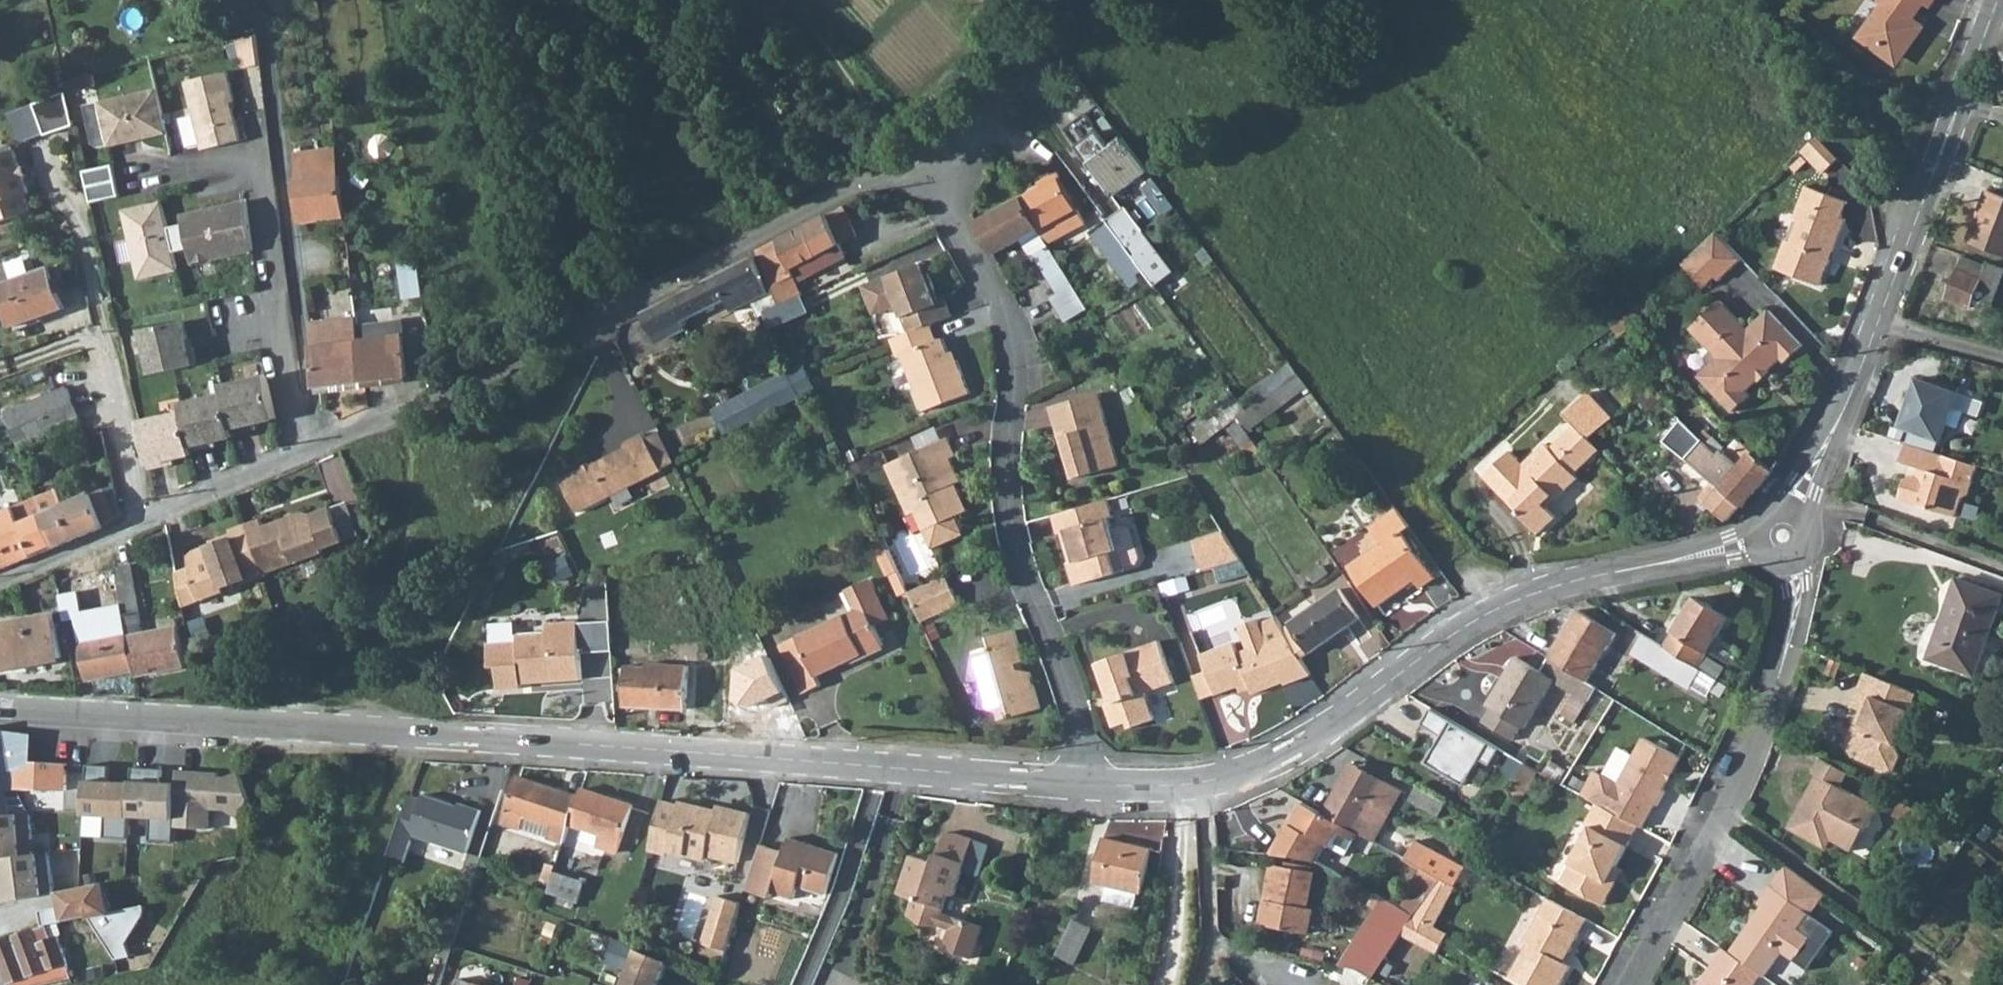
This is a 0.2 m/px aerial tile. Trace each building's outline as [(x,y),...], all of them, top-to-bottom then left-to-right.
[(1934,0),(1885,0),(1886,1),(1869,26),(1870,36),(1883,45),(1879,52),(1891,60),(1902,59),(1924,27),(1913,19),(1924,3),(1929,7),(1934,0)] [(1860,38),(1879,52),(1883,45),(1870,36),(1869,26),(1860,38)] [(188,81),(203,150),(241,141),(233,103),(237,102),(230,72),(188,81)] [(133,137),(168,129),(159,88),(101,101),(86,104),(95,142),(100,146),(110,144),(111,145),(134,140),(133,137)] [(47,131),(74,121),(67,89),(35,101),(44,124),(47,131)] [(44,124),(35,101),(12,110),(21,133),(44,124)] [(1838,158),(1817,135),(1805,146),(1827,168),(1838,158)] [(1115,197),(1141,177),(1148,172),(1124,139),(1090,163),(1115,197)] [(1827,168),(1805,146),(1801,150),(1822,172),(1827,168)] [(0,152),(0,218),(31,208),(25,191),(30,190),(24,174),(21,164),(15,147),(0,152)] [(301,182),(341,177),(337,151),(298,155),(301,182)] [(115,164),(85,170),(89,186),(118,179),(115,164)] [(1156,207),(1168,198),(1148,172),(1141,177),(1151,191),(1146,194),(1156,207)] [(1042,188),(1023,198),(1027,207),(1031,216),(1041,231),(1044,229),(1051,241),(1086,222),(1077,206),(1058,173),(1040,183),(1042,188)] [(301,220),(345,214),(341,177),(301,182),(296,182),(301,220)] [(118,179),(89,186),(92,201),(121,195),(118,179)] [(1988,188),(1969,240),(2002,252),(2002,193),(1988,188)] [(1794,222),(1798,224),(1790,244),(1786,243),(1776,271),(1822,288),(1847,221),(1844,220),(1849,205),(1806,190),(1794,222)] [(1041,231),(1031,216),(1027,207),(1023,198),(977,224),(995,255),(1022,240),(1033,259),(1036,257),(1058,294),(1052,297),(1067,322),(1087,310),(1079,295),(1072,283),(1063,269),(1056,256),(1048,243),(1042,233),(1041,231)] [(183,225),(169,228),(174,252),(189,249),(192,264),(253,251),(247,202),(204,211),(204,215),(182,220),(183,225)] [(169,228),(163,203),(124,211),(139,279),(178,271),(174,252),(169,228)] [(804,265),(839,247),(857,239),(846,206),(758,250),(759,255),(767,275),(769,283),(780,306),(803,295),(797,284),(794,278),(807,271),(804,265)] [(1176,271),(1128,208),(1109,222),(1145,271),(1157,286),(1176,271)] [(1109,222),(1092,234),(1128,284),(1145,271),(1109,222)] [(1741,258),(1715,232),(1681,264),(1703,287),(1714,277),(1718,280),(1741,258)] [(845,258),(839,247),(804,265),(807,271),(794,278),(797,284),(845,258)] [(1196,255),(1206,268),(1214,262),(1204,248),(1196,255)] [(768,294),(755,257),(680,295),(662,305),(640,316),(622,325),(617,327),(634,362),(637,362),(690,336),(689,335),(721,318),(727,329),(759,313),(754,302),(768,294)] [(1984,277),(1988,265),(1964,257),(1960,269),(1984,277)] [(934,320),(952,314),(945,297),(940,300),(929,271),(926,272),(922,261),(869,281),(865,289),(872,306),(880,310),(899,303),(908,330),(934,320)] [(1960,269),(1950,299),(1992,313),(2002,280),(2002,268),(1989,263),(1988,265),(1984,277),(1960,269)] [(370,309),(365,265),(352,266),(357,311),(370,309)] [(13,325),(65,307),(51,267),(0,285),(0,288),(13,325)] [(407,311),(427,309),(422,269),(402,272),(407,311)] [(780,306),(761,316),(769,332),(810,311),(803,295),(780,306)] [(1751,331),(1724,303),(1692,332),(1719,360),(1700,379),(1734,414),(1751,398),(1747,394),(1761,382),(1757,377),(1764,370),(1768,374),(1782,362),(1786,366),(1804,349),(1770,313),(1751,331)] [(358,315),(366,381),(427,373),(422,331),(407,333),(405,320),(376,323),(374,308),(370,309),(357,311),(358,315)] [(321,386),(366,381),(358,315),(313,320),(321,386)] [(908,330),(893,336),(901,354),(906,352),(930,407),(976,387),(961,354),(955,356),(946,333),(941,336),(934,320),(908,330)] [(159,372),(197,363),(193,346),(189,347),(187,339),(183,321),(141,330),(151,373),(159,372)] [(1296,374),(1290,365),(1275,376),(1284,387),(1290,382),(1298,376),(1296,374)] [(802,397),(817,389),(802,366),(790,372),(802,397)] [(780,370),(784,377),(724,407),(736,430),(785,405),(802,397),(790,372),(789,370),(787,367),(780,370)] [(1768,374),(1764,370),(1757,377),(1761,382),(1762,383),(1769,376),(1768,374)] [(1275,376),(1274,373),(1240,397),(1250,412),(1284,387),(1275,376)] [(225,393),(233,431),(250,427),(249,422),(257,421),(275,417),(266,375),(223,384),(225,393)] [(1307,389),(1300,380),(1298,376),(1290,382),(1299,394),(1299,395),(1307,389)] [(1958,395),(1918,380),(1900,426),(1940,441),(1958,395)] [(1290,382),(1284,387),(1250,412),(1238,420),(1249,436),(1255,431),(1251,426),(1299,394),(1290,382)] [(69,387),(7,412),(14,429),(76,403),(69,387)] [(1578,426),(1592,441),(1618,416),(1593,389),(1566,414),(1578,426)] [(1098,392),(1049,404),(1067,477),(1115,465),(1098,392)] [(184,411),(192,448),(209,444),(208,440),(216,438),(234,434),(233,431),(225,393),(182,402),(184,411)] [(1226,429),(1238,420),(1250,412),(1240,397),(1216,415),(1226,429)] [(21,447),(83,421),(76,403),(14,429),(21,447)] [(724,407),(712,413),(723,436),(736,430),(724,407)] [(141,420),(151,467),(168,463),(167,459),(175,457),(193,453),(192,448),(184,411),(141,420)] [(1664,443),(1712,483),(1732,459),(1727,455),(1721,450),(1717,455),(1698,438),(1682,423),(1664,443)] [(1592,441),(1578,426),(1550,452),(1546,446),(1524,467),(1512,453),(1484,480),(1501,497),(1505,494),(1523,514),(1521,516),(1539,535),(1556,520),(1549,511),(1545,508),(1554,500),(1558,503),(1581,482),(1576,477),(1602,453),(1592,441)] [(563,480),(580,511),(664,467),(645,431),(627,441),(629,446),(563,480)] [(1721,450),(1723,448),(1703,431),(1698,438),(1717,455),(1721,450)] [(943,437),(885,462),(907,514),(914,511),(931,548),(953,539),(955,530),(950,518),(957,515),(945,486),(955,482),(945,457),(951,455),(943,437)] [(1732,459),(1712,483),(1739,506),(1741,508),(1774,471),(1774,470),(1742,444),(1741,444),(1739,442),(1739,441),(1727,455),(1732,459)] [(1246,447),(1260,467),(1267,462),(1253,442),(1246,447)] [(1977,465),(1906,443),(1901,460),(1918,466),(1915,476),(1910,474),(1905,477),(1899,495),(1956,514),(1962,495),(1968,492),(1977,465)] [(646,494),(639,482),(615,497),(622,508),(646,494)] [(1700,497),(1727,521),(1739,506),(1712,483),(1700,497)] [(950,484),(945,486),(957,515),(963,512),(950,484)] [(105,525),(117,520),(104,488),(92,493),(105,525)] [(38,498),(57,545),(105,525),(92,493),(68,503),(63,504),(57,490),(38,498)] [(1106,497),(1053,513),(1058,532),(1065,531),(1074,559),(1067,561),(1073,584),(1124,569),(1123,565),(1136,561),(1140,557),(1131,525),(1125,523),(1111,527),(1109,519),(1112,518),(1106,497)] [(32,555),(54,547),(57,545),(38,498),(15,507),(21,522),(0,530),(0,545),(7,565),(32,555)] [(1549,511),(1558,503),(1554,500),(1545,508),(1549,511)] [(315,511),(326,543),(349,535),(338,503),(315,511)] [(264,569),(327,546),(326,543),(315,511),(310,509),(269,524),(266,517),(248,524),(264,568),(264,569)] [(1397,510),(1389,516),(1399,531),(1398,532),(1409,526),(1397,510)] [(1389,516),(1371,528),(1382,545),(1384,543),(1385,537),(1395,529),(1398,532),(1399,531),(1389,516)] [(233,580),(264,569),(264,568),(248,524),(234,529),(237,536),(198,550),(192,559),(196,568),(178,575),(183,602),(233,584),(233,580)] [(1434,579),(1398,532),(1395,529),(1385,537),(1384,543),(1382,545),(1351,567),(1377,606),(1416,579),(1422,587),(1434,579)] [(1201,569),(1240,558),(1223,530),(1193,539),(1201,569)] [(1355,535),(1337,550),(1349,564),(1366,549),(1355,535)] [(75,577),(72,565),(56,572),(57,581),(75,577)] [(136,675),(187,666),(179,627),(144,633),(130,565),(115,568),(120,592),(136,672),(136,675)] [(1311,573),(1318,584),(1330,576),(1322,566),(1311,573)] [(907,588),(920,617),(959,600),(946,571),(907,588)] [(57,581),(63,615),(81,611),(75,577),(57,581)] [(877,624),(886,619),(893,617),(875,579),(845,592),(854,611),(858,609),(872,613),(877,624)] [(1960,581),(1931,660),(1977,678),(2002,609),(2002,597),(1960,581)] [(1342,589),(1283,628),(1287,634),(1302,659),(1361,619),(1342,589)] [(78,622),(89,680),(136,672),(120,592),(107,595),(110,615),(78,622)] [(1697,598),(1667,647),(1688,659),(1719,679),(1726,668),(1707,655),(1729,618),(1697,598)] [(820,674),(845,663),(886,644),(877,624),(872,613),(858,609),(854,611),(780,645),(802,693),(811,689),(824,684),(820,674)] [(1580,611),(1550,659),(1587,681),(1616,634),(1580,611)] [(54,613),(0,623),(0,666),(23,663),(24,667),(62,660),(54,613)] [(1302,659),(1287,634),(1268,640),(1261,617),(1242,623),(1249,646),(1240,649),(1236,637),(1199,649),(1205,665),(1214,690),(1238,683),(1248,679),(1250,687),(1252,691),(1285,681),(1286,684),(1313,676),(1302,659)] [(489,665),(495,665),(496,687),(497,691),(520,689),(520,684),(519,677),(530,676),(530,683),(581,679),(577,621),(547,624),(547,631),(519,633),(519,639),(487,642),(489,665)] [(986,639),(990,646),(972,652),(968,674),(975,672),(981,692),(978,708),(996,710),(1000,720),(1040,707),(1026,667),(1023,669),(1023,667),(1018,668),(1016,661),(1022,659),(1013,629),(986,639)] [(1719,679),(1688,659),(1667,647),(1646,634),(1635,653),(1687,686),(1689,683),(1709,696),(1720,679),(1719,679)] [(748,647),(747,642),(760,636),(732,640),(736,658),(749,655),(748,647)] [(799,717),(795,711),(760,636),(747,642),(748,647),(756,664),(781,716),(799,717)] [(1145,687),(1172,677),(1158,637),(1095,660),(1108,699),(1105,700),(1112,723),(1128,717),(1131,726),(1156,716),(1145,687)] [(1587,681),(1550,659),(1542,672),(1519,657),(1488,706),(1490,707),(1482,721),(1513,740),(1522,725),(1524,727),(1554,680),(1578,695),(1565,715),(1576,722),(1598,689),(1587,681)] [(1839,679),(1845,665),(1835,661),(1829,675),(1839,679)] [(625,706),(683,709),(685,665),(647,663),(646,668),(626,666),(625,706)] [(1191,670),(1200,695),(1214,690),(1205,665),(1191,670)] [(1924,697),(1874,677),(1867,694),(1883,701),(1884,701),(1877,717),(1875,716),(1871,724),(1866,722),(1855,746),(1868,753),(1866,759),(1900,774),(1907,756),(1902,747),(1924,697)] [(1248,679),(1238,683),(1241,690),(1250,687),(1248,679)] [(1883,701),(1867,694),(1860,709),(1870,713),(1866,722),(1871,724),(1875,716),(1877,717),(1883,701)] [(1494,766),(1502,750),(1434,710),(1425,725),(1445,737),(1429,763),(1468,786),(1483,760),(1494,766)] [(57,734),(6,730),(0,731),(0,816),(12,815),(9,789),(52,790),(53,781),(62,781),(62,768),(55,767),(57,734)] [(57,734),(55,767),(62,768),(69,768),(73,735),(57,734)] [(1596,770),(1583,794),(1598,802),(1639,824),(1644,826),(1656,802),(1659,804),(1667,790),(1664,788),(1681,756),(1644,736),(1634,756),(1619,783),(1607,776),(1596,770)] [(1621,749),(1607,776),(1619,783),(1634,756),(1621,749)] [(1849,773),(1821,758),(1813,771),(1818,774),(1789,826),(1826,849),(1832,838),(1850,849),(1864,823),(1867,825),(1877,806),(1842,786),(1849,773)] [(1546,774),(1563,783),(1570,771),(1554,761),(1546,774)] [(1401,791),(1352,763),(1324,812),(1325,813),(1344,823),(1356,830),(1373,840),(1394,803),(1401,791)] [(1528,765),(1513,790),(1525,797),(1540,771),(1528,765)] [(114,768),(94,767),(93,817),(111,818),(111,838),(134,839),(135,819),(136,782),(114,781),(114,768)] [(136,782),(135,819),(158,820),(156,840),(180,841),(181,828),(182,820),(184,782),(165,781),(166,771),(138,769),(136,782)] [(224,772),(184,770),(184,782),(182,820),(181,828),(214,830),(215,810),(228,810),(243,822),(259,801),(251,782),(246,771),(230,777),(223,777),(224,772)] [(527,815),(553,824),(549,837),(565,843),(572,823),(573,822),(581,796),(520,776),(504,822),(523,828),(527,815)] [(1439,815),(1447,802),(1419,786),(1412,799),(1439,815)] [(413,789),(399,827),(388,855),(401,860),(412,832),(467,850),(482,808),(460,800),(457,804),(413,789)] [(636,804),(584,789),(581,796),(573,822),(589,828),(584,841),(620,852),(636,804)] [(723,804),(722,809),(686,799),(685,802),(666,797),(651,852),(669,857),(671,851),(677,830),(696,836),(690,857),(708,863),(711,854),(742,863),(756,814),(723,804)] [(1268,854),(1319,861),(1329,843),(1344,851),(1356,830),(1344,823),(1324,812),(1302,801),(1289,824),(1286,823),(1268,854)] [(1639,824),(1598,802),(1586,824),(1592,827),(1562,883),(1604,906),(1616,883),(1610,880),(1639,824)] [(1901,802),(1893,816),(1920,831),(1928,817),(1901,802)] [(0,816),(0,858),(8,858),(38,854),(34,813),(12,815),(0,816)] [(553,824),(527,815),(523,828),(549,837),(553,824)] [(696,836),(677,830),(671,851),(690,857),(696,836)] [(951,892),(955,893),(966,863),(974,838),(957,831),(945,833),(937,854),(934,862),(913,854),(899,892),(914,898),(909,912),(940,924),(952,929),(947,940),(959,953),(974,958),(988,918),(947,903),(951,892)] [(774,892),(794,898),(799,885),(826,894),(839,853),(791,838),(786,851),(761,844),(746,889),(772,897),(774,892)] [(991,843),(974,838),(966,863),(983,868),(991,843)] [(1142,893),(1153,850),(1105,838),(1094,882),(1108,885),(1105,900),(1135,906),(1138,892),(1142,893)] [(1456,886),(1467,867),(1418,839),(1407,859),(1442,878),(1456,886)] [(38,854),(8,858),(14,901),(53,895),(47,853),(38,854)] [(598,876),(601,862),(587,857),(583,872),(598,876)] [(1784,863),(1768,889),(1811,916),(1825,894),(1784,863)] [(1316,909),(1308,907),(1316,874),(1270,864),(1257,923),(1310,934),(1316,909)] [(1624,867),(1619,864),(1610,880),(1616,883),(1624,867)] [(585,902),(591,881),(560,871),(554,892),(585,902)] [(1432,896),(1447,904),(1458,887),(1456,886),(1442,878),(1432,896)] [(38,911),(41,927),(44,926),(46,925),(86,917),(113,961),(128,958),(126,945),(142,916),(142,906),(109,913),(107,898),(104,898),(101,883),(75,889),(78,903),(61,907),(38,911)] [(700,947),(725,955),(744,895),(719,887),(700,947)] [(58,892),(61,907),(78,903),(75,889),(58,892)] [(1402,907),(1415,914),(1419,917),(1432,896),(1422,889),(1416,898),(1410,894),(1402,907)] [(1811,916),(1768,889),(1756,907),(1760,909),(1766,913),(1751,935),(1745,931),(1730,955),(1763,978),(1768,981),(1785,954),(1809,969),(1835,931),(1822,923),(1814,935),(1803,928),(1811,916)] [(1447,904),(1432,896),(1419,917),(1415,914),(1401,936),(1437,956),(1449,935),(1434,926),(1447,904)] [(1382,897),(1338,965),(1375,976),(1401,936),(1415,914),(1402,907),(1382,897)] [(1548,899),(1524,943),(1528,946),(1509,977),(1522,984),(1561,984),(1572,967),(1572,966),(1566,962),(1565,962),(1563,961),(1559,958),(1564,950),(1568,952),(1587,921),(1548,899)] [(1760,909),(1745,931),(1751,935),(1766,913),(1760,909)] [(1811,916),(1803,928),(1814,935),(1822,923),(1811,916)] [(1057,956),(1075,964),(1092,930),(1074,921),(1071,929),(1057,956)] [(10,984),(49,984),(74,979),(59,940),(53,941),(48,927),(44,926),(41,927),(16,935),(0,941),(0,959),(10,984)] [(607,961),(629,970),(623,984),(659,984),(658,984),(667,962),(615,941),(607,961)] [(1563,961),(1568,952),(1564,950),(1559,958),(1563,961)] [(1724,951),(1702,984),(1758,984),(1763,978),(1730,955),(1724,951)]
